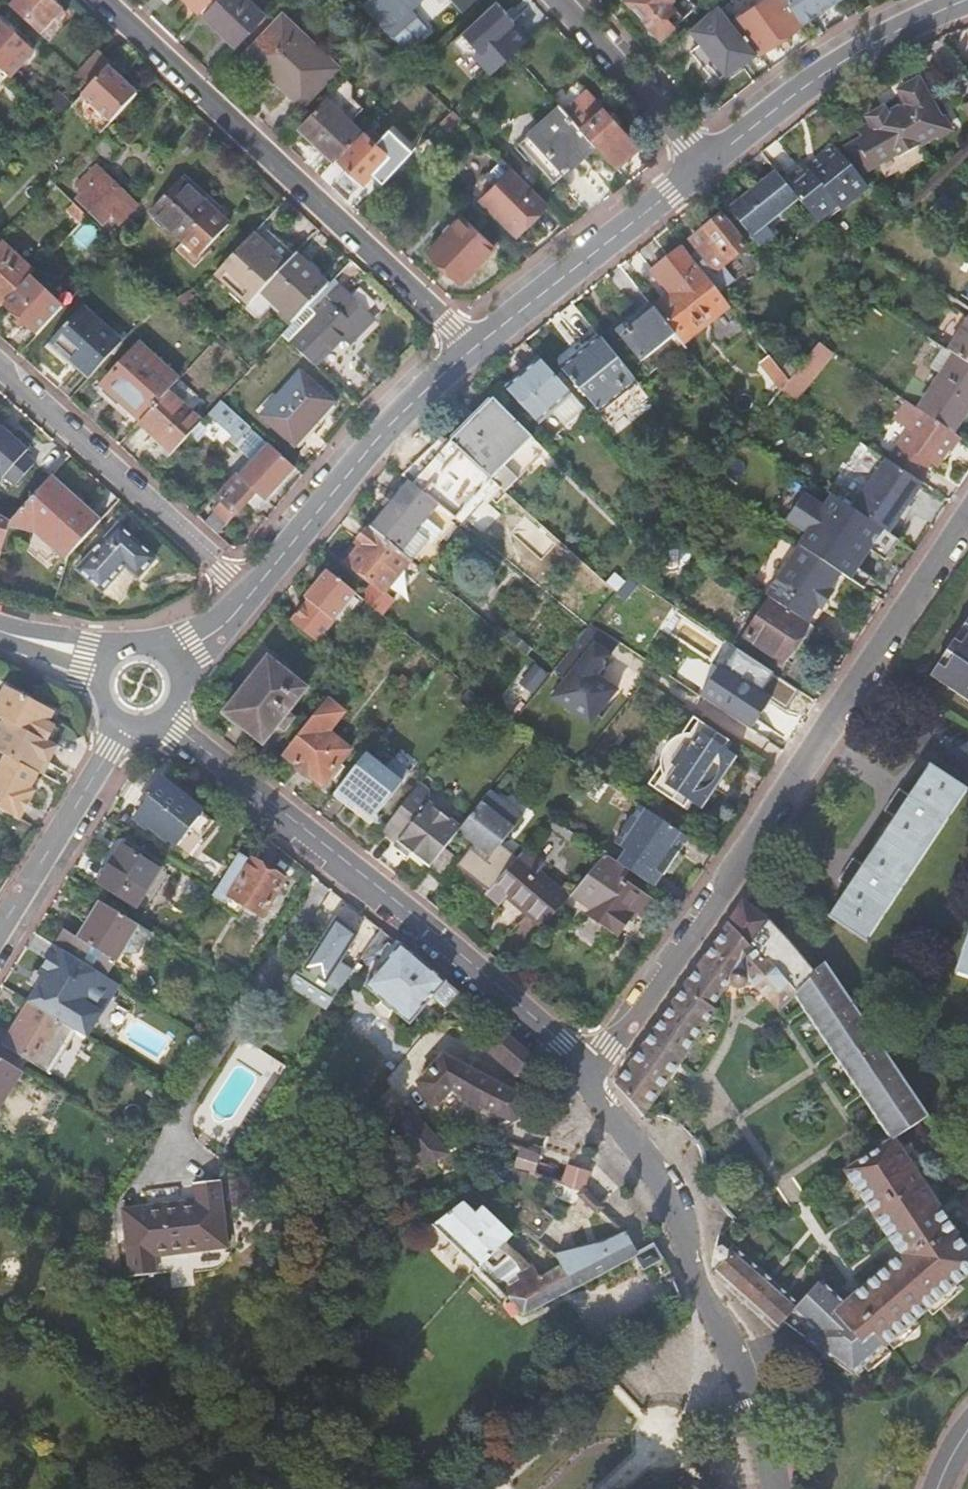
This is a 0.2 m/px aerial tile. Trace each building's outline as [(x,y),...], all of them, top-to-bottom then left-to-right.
[(10,9),(39,35),(53,19),(57,22),(64,15),(60,12),(60,11),(48,0),(18,0),(10,9)] [(199,13),(210,0),(185,0),(199,13)] [(264,15),(247,0),(218,0),(202,16),(235,47),(264,15)] [(363,3),(393,36),(406,50),(429,28),(417,14),(408,5),(414,0),(366,0),(363,3)] [(460,5),(458,7),(460,9),(462,7),(470,0),(456,0),(460,5)] [(659,38),(695,6),(689,0),(625,0),(659,38)] [(731,22),(756,52),(756,53),(780,36),(801,22),(786,0),(763,0),(731,22)] [(801,22),(813,14),(818,11),(815,7),(827,0),(786,0),(801,22)] [(731,22),(717,4),(689,29),(725,74),(746,59),(756,52),(731,22)] [(281,16),(246,53),(248,54),(250,51),(277,76),(275,78),(302,103),(336,67),(309,42),(281,16)] [(485,48),(500,65),(513,53),(534,34),(520,17),(485,48)] [(9,79),(32,53),(0,23),(0,71),(9,79)] [(952,49),(931,64),(951,91),(967,78),(967,72),(952,49)] [(98,52),(78,74),(90,86),(108,67),(110,64),(98,52)] [(90,86),(81,96),(110,123),(137,94),(108,67),(90,86)] [(863,140),(848,148),(863,174),(896,154),(899,158),(935,138),(936,139),(951,131),(942,117),(941,117),(927,96),(902,110),(900,108),(887,116),(882,109),(873,114),(867,117),(872,125),(859,132),(863,140)] [(361,132),(324,98),(297,127),(333,162),(337,158),(361,132)] [(580,128),(560,105),(517,143),(553,183),(573,165),(596,146),(580,128)] [(449,111),(438,122),(445,129),(459,116),(452,108),(449,111)] [(596,146),(614,166),(626,154),(636,146),(615,123),(617,119),(610,111),(605,111),(602,108),(580,128),(596,146)] [(362,131),(361,132),(337,158),(347,167),(343,171),(359,185),(387,155),(362,131)] [(778,177),(796,199),(819,227),(847,204),(845,201),(851,196),(853,199),(867,188),(837,151),(811,172),(807,167),(801,159),(791,167),(778,177)] [(493,185),(480,199),(515,234),(534,215),(545,204),(511,168),(501,159),(484,175),(493,185)] [(85,192),(78,199),(104,223),(107,220),(111,216),(116,220),(117,218),(121,222),(133,209),(99,177),(91,170),(77,185),(85,192)] [(768,179),(728,211),(759,249),(777,234),(772,227),(767,230),(764,226),(796,199),(778,177),(775,173),(768,179)] [(218,205),(186,174),(180,180),(213,211),(214,210),(218,205)] [(180,180),(151,212),(180,239),(184,242),(212,212),(213,211),(180,180)] [(71,201),(62,210),(75,223),(84,214),(71,201)] [(215,215),(212,212),(184,242),(199,256),(227,226),(215,215)] [(462,215),(428,251),(455,276),(461,281),(494,246),(462,215)] [(705,229),(690,241),(715,273),(744,249),(719,217),(705,229)] [(102,226),(101,227),(120,245),(126,238),(120,233),(107,220),(104,223),(102,226)] [(120,233),(126,238),(136,228),(130,222),(120,233)] [(245,243),(216,273),(249,305),(250,305),(261,291),(295,255),(262,224),(245,243)] [(3,304),(29,277),(33,273),(0,242),(0,307),(3,304)] [(184,242),(177,250),(192,264),(199,256),(184,242)] [(652,308),(677,338),(723,300),(680,247),(663,261),(650,272),(668,295),(652,308)] [(249,305),(246,309),(259,321),(274,303),(284,312),(295,322),(328,285),(295,255),(261,291),(250,305),(249,305)] [(29,277),(3,304),(36,334),(62,307),(29,277)] [(283,335),(282,335),(316,366),(339,341),(343,337),(351,344),(360,335),(335,311),(350,296),(333,280),(328,285),(295,322),(283,335)] [(191,291),(176,297),(186,306),(196,296),(191,291)] [(677,338),(681,343),(683,346),(730,308),(723,300),(677,338)] [(652,308),(649,304),(642,311),(615,332),(654,381),(689,353),(683,346),(681,343),(677,338),(652,308)] [(89,377),(125,338),(115,329),(112,333),(82,306),(49,342),(89,377)] [(947,351),(952,355),(967,365),(967,320),(947,351)] [(643,392),(600,338),(583,351),(561,369),(570,379),(569,381),(573,385),(574,384),(607,421),(643,392)] [(254,341),(242,354),(252,363),(264,350),(254,341)] [(168,392),(178,381),(139,346),(103,384),(105,386),(99,392),(136,427),(139,423),(168,392)] [(815,372),(830,354),(820,347),(806,364),(815,372)] [(952,355),(916,409),(951,433),(967,407),(967,365),(952,355)] [(769,376),(778,369),(768,356),(759,363),(769,376)] [(570,394),(538,359),(531,366),(505,389),(536,425),(570,394)] [(301,374),(262,417),(291,444),(303,431),(313,421),(315,423),(332,404),(301,374)] [(139,423),(173,453),(192,433),(201,423),(168,392),(139,423)] [(460,451),(490,478),(503,490),(505,491),(545,451),(493,400),(490,403),(489,402),(483,408),(453,438),(454,439),(450,443),(460,451)] [(228,408),(221,401),(201,423),(192,433),(201,440),(223,416),(248,439),(254,432),(228,408)] [(916,409),(904,401),(892,419),(908,429),(887,462),(915,481),(927,462),(934,466),(955,435),(951,433),(916,409)] [(4,475),(14,484),(35,462),(24,452),(30,445),(14,430),(10,434),(2,427),(0,425),(0,479),(4,475)] [(216,510),(205,522),(205,523),(217,533),(234,515),(235,516),(252,497),(271,513),(274,509),(301,475),(269,446),(218,500),(227,509),(221,515),(216,510)] [(424,495),(436,505),(455,521),(490,478),(460,451),(454,458),(424,495)] [(862,492),(851,509),(854,512),(888,535),(900,517),(921,485),(915,481),(887,462),(884,460),(862,492)] [(97,524),(47,479),(10,520),(9,519),(4,537),(30,544),(43,557),(47,552),(64,567),(68,556),(97,524)] [(385,508),(369,527),(399,552),(436,505),(424,495),(406,481),(395,495),(391,492),(386,499),(381,505),(385,508)] [(522,529),(533,517),(505,491),(503,490),(493,502),(522,529)] [(888,535),(854,512),(827,551),(862,574),(888,535)] [(4,537),(9,519),(0,514),(0,550),(4,537)] [(118,524),(77,568),(101,590),(124,566),(137,577),(155,558),(118,524)] [(399,552),(369,527),(368,529),(364,526),(361,530),(355,538),(358,541),(356,543),(360,545),(346,563),(383,593),(409,560),(399,552)] [(799,547),(765,597),(768,599),(794,616),(806,624),(816,608),(820,610),(832,591),(828,589),(838,573),(799,547)] [(315,642),(355,593),(327,571),(304,599),(307,602),(303,606),(290,622),(315,642)] [(794,616),(768,599),(742,637),(780,663),(790,647),(797,651),(812,628),(806,624),(794,616)] [(960,628),(945,651),(933,668),(946,677),(941,684),(967,702),(967,617),(960,628)] [(593,726),(621,688),(601,674),(623,643),(591,620),(554,671),(563,678),(550,696),(593,726)] [(773,674),(736,649),(703,698),(736,721),(748,703),(752,706),(773,674)] [(268,657),(223,713),(262,745),(277,727),(284,732),(294,718),(288,713),(307,688),(268,657)] [(6,755),(39,772),(42,774),(58,746),(48,740),(56,725),(49,722),(55,711),(51,709),(7,686),(0,698),(0,718),(4,720),(0,728),(0,752),(6,755)] [(311,718),(282,754),(294,764),(295,769),(304,776),(310,775),(321,785),(349,749),(327,732),(343,712),(326,699),(311,718)] [(673,717),(640,767),(634,776),(658,792),(663,784),(687,801),(700,809),(735,757),(722,749),(697,733),(703,725),(679,709),(673,717)] [(400,782),(365,754),(333,794),(369,822),(400,782)] [(39,772),(6,755),(0,766),(0,809),(20,819),(35,790),(31,788),(39,772)] [(828,916),(827,918),(865,944),(867,942),(866,941),(964,793),(965,793),(967,791),(928,765),(926,767),(928,768),(908,798),(905,795),(905,794),(898,789),(882,812),(890,818),(891,817),(894,819),(863,866),(859,864),(860,864),(852,858),(837,881),(844,887),(845,885),(849,888),(845,893),(829,917),(828,916)] [(589,772),(588,772),(577,786),(601,802),(611,786),(589,772)] [(159,776),(135,817),(184,846),(208,804),(159,776)] [(425,790),(418,784),(381,830),(396,841),(392,846),(404,856),(408,851),(428,866),(443,847),(457,830),(459,827),(427,802),(425,790)] [(520,816),(488,791),(459,827),(457,830),(473,844),(456,865),(488,890),(515,858),(498,845),(520,816)] [(665,870),(687,837),(657,817),(631,854),(633,856),(625,868),(652,887),(660,874),(662,875),(665,870)] [(120,847),(96,884),(135,908),(158,870),(120,847)] [(455,856),(443,847),(428,866),(427,868),(439,877),(455,856)] [(541,865),(523,849),(515,858),(488,890),(487,891),(486,893),(498,904),(506,896),(511,889),(531,906),(525,913),(542,927),(567,897),(537,871),(541,865)] [(215,889),(212,893),(225,901),(229,894),(260,914),(283,878),(251,857),(250,859),(238,851),(215,888),(215,889)] [(651,902),(597,863),(576,888),(595,902),(586,914),(616,934),(629,916),(624,913),(628,908),(640,917),(651,902)] [(62,928),(53,944),(88,965),(105,976),(120,951),(137,952),(149,933),(96,900),(74,935),(62,928)] [(892,1137),(926,1114),(903,1080),(823,962),(813,970),(793,945),(770,920),(742,902),(667,1010),(615,1084),(642,1116),(715,1013),(710,1009),(727,982),(729,985),(732,986),(736,987),(740,987),(743,985),(746,983),(748,980),(779,1009),(795,993),(892,1137)] [(333,915),(300,968),(324,982),(354,933),(333,915)] [(953,976),(956,977),(957,975),(967,979),(967,933),(953,976)] [(449,984),(394,941),(377,961),(382,965),(364,987),(409,1026),(433,998),(445,1009),(460,994),(449,984)] [(88,965),(53,944),(31,979),(66,1000),(88,965)] [(291,986),(329,1006),(336,993),(297,973),(291,986)] [(28,1003),(8,1037),(0,1032),(0,1059),(17,1069),(23,1059),(44,1073),(71,1030),(64,1026),(59,1022),(28,1003)] [(535,1060),(503,1032),(486,1051),(517,1079),(521,1080),(523,1075),(524,1074),(526,1072),(528,1072),(532,1072),(535,1060)] [(516,1121),(522,1104),(516,1101),(515,1099),(515,1097),(515,1095),(516,1093),(509,1089),(508,1092),(443,1056),(418,1083),(433,1104),(434,1104),(435,1104),(437,1104),(451,1090),(512,1123),(516,1121)] [(21,1072),(17,1069),(0,1059),(0,1106),(21,1072)] [(447,1155),(448,1155),(405,1107),(390,1123),(426,1165),(447,1155)] [(892,1137),(845,1169),(902,1253),(846,1303),(820,1283),(798,1306),(784,1321),(853,1373),(967,1271),(967,1249),(892,1137)] [(519,1151),(513,1167),(532,1174),(535,1175),(541,1158),(520,1149),(519,1151)] [(586,1190),(590,1175),(589,1175),(568,1167),(564,1186),(582,1193),(585,1194),(586,1190)] [(140,1223),(124,1225),(130,1279),(155,1276),(153,1259),(203,1253),(202,1240),(226,1237),(219,1182),(194,1184),(196,1204),(139,1211),(140,1223)] [(574,1288),(561,1265),(538,1278),(530,1262),(526,1264),(505,1243),(511,1238),(481,1208),(475,1213),(462,1200),(433,1224),(477,1269),(491,1257),(495,1261),(503,1254),(507,1259),(496,1269),(481,1272),(508,1299),(509,1298),(522,1317),(574,1288)] [(711,1274),(754,1313),(775,1331),(784,1321),(798,1306),(731,1246),(721,1233),(718,1236),(712,1268),(715,1268),(714,1270),(711,1274)] [(202,1240),(203,1253),(227,1250),(226,1237),(202,1240)] [(605,1245),(555,1256),(561,1265),(574,1288),(633,1255),(635,1254),(634,1252),(629,1242),(605,1245)] [(635,1254),(633,1255),(641,1271),(660,1261),(650,1246),(637,1253),(635,1254)]
